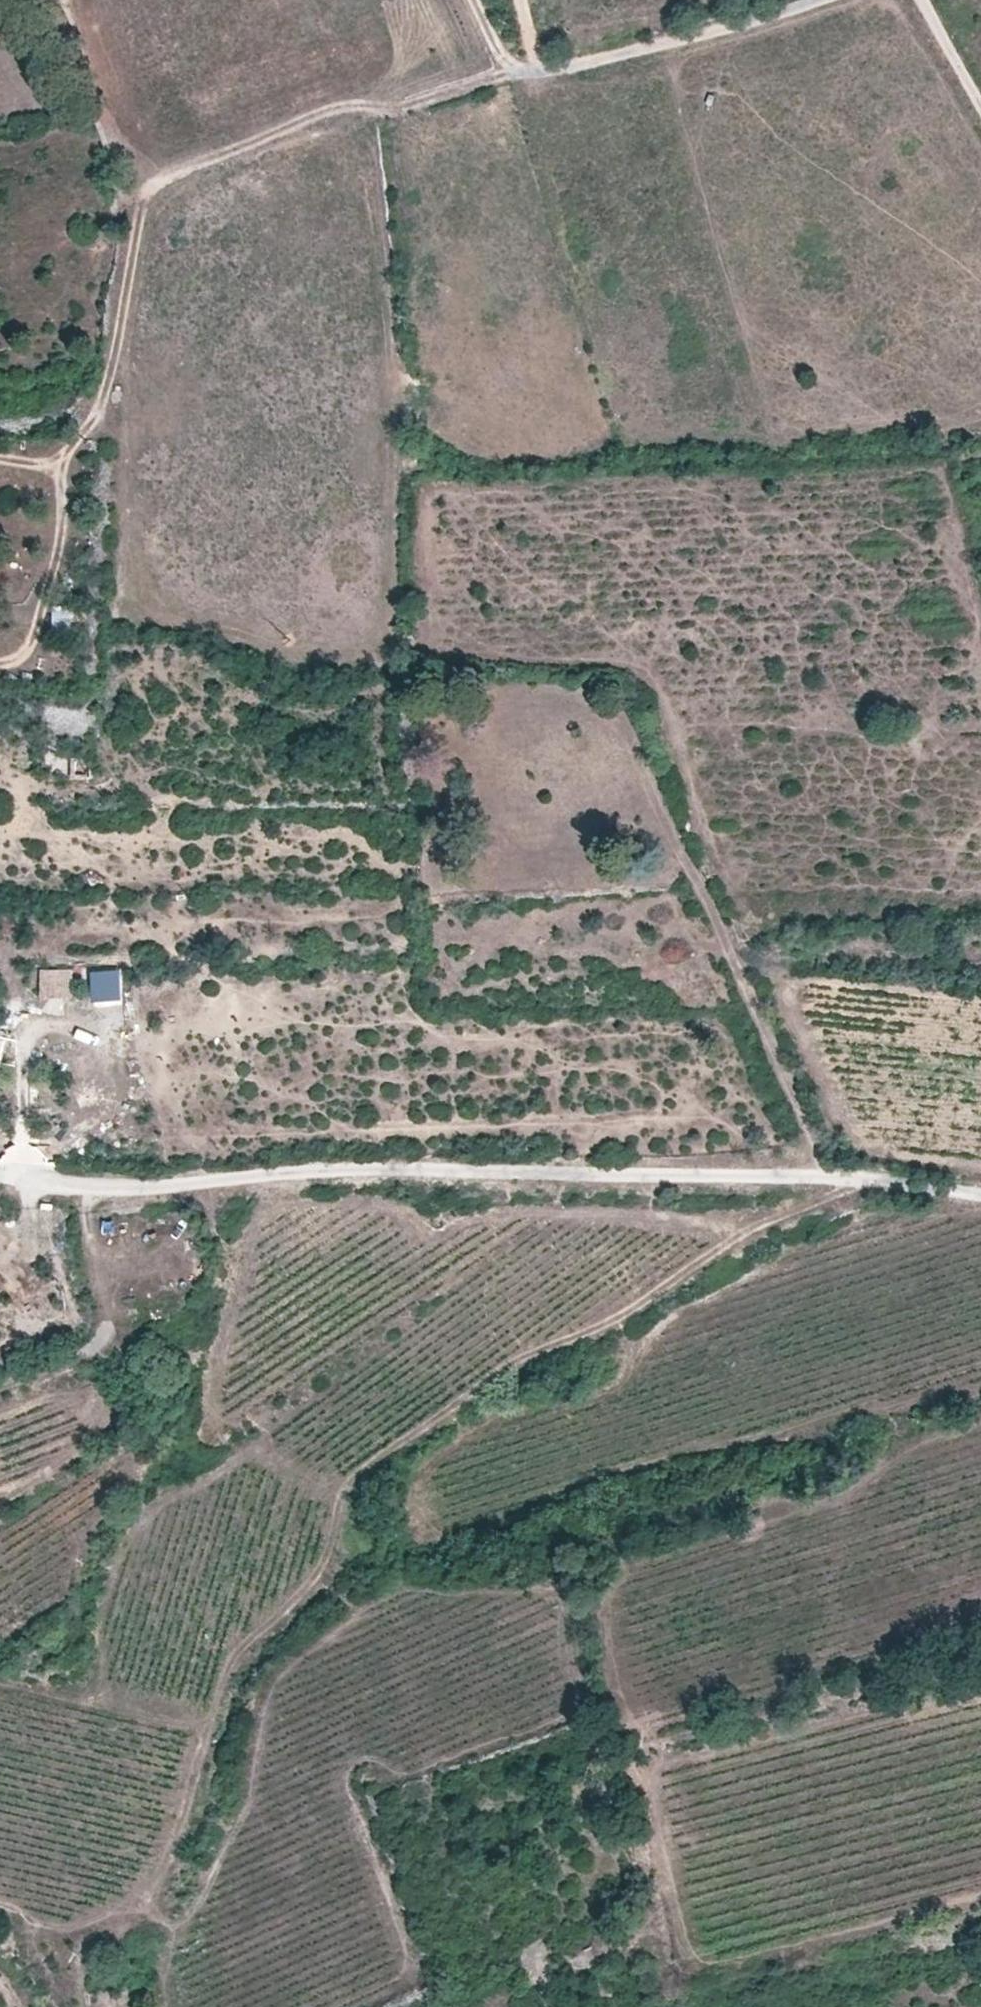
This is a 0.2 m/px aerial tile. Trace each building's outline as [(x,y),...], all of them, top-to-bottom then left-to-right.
[(94,759),(73,758),(72,778),(93,779),(94,759)] [(42,971),(42,998),(73,997),(73,971),(42,971)] [(120,971),(90,972),(91,1002),(121,1001),(120,971)]
